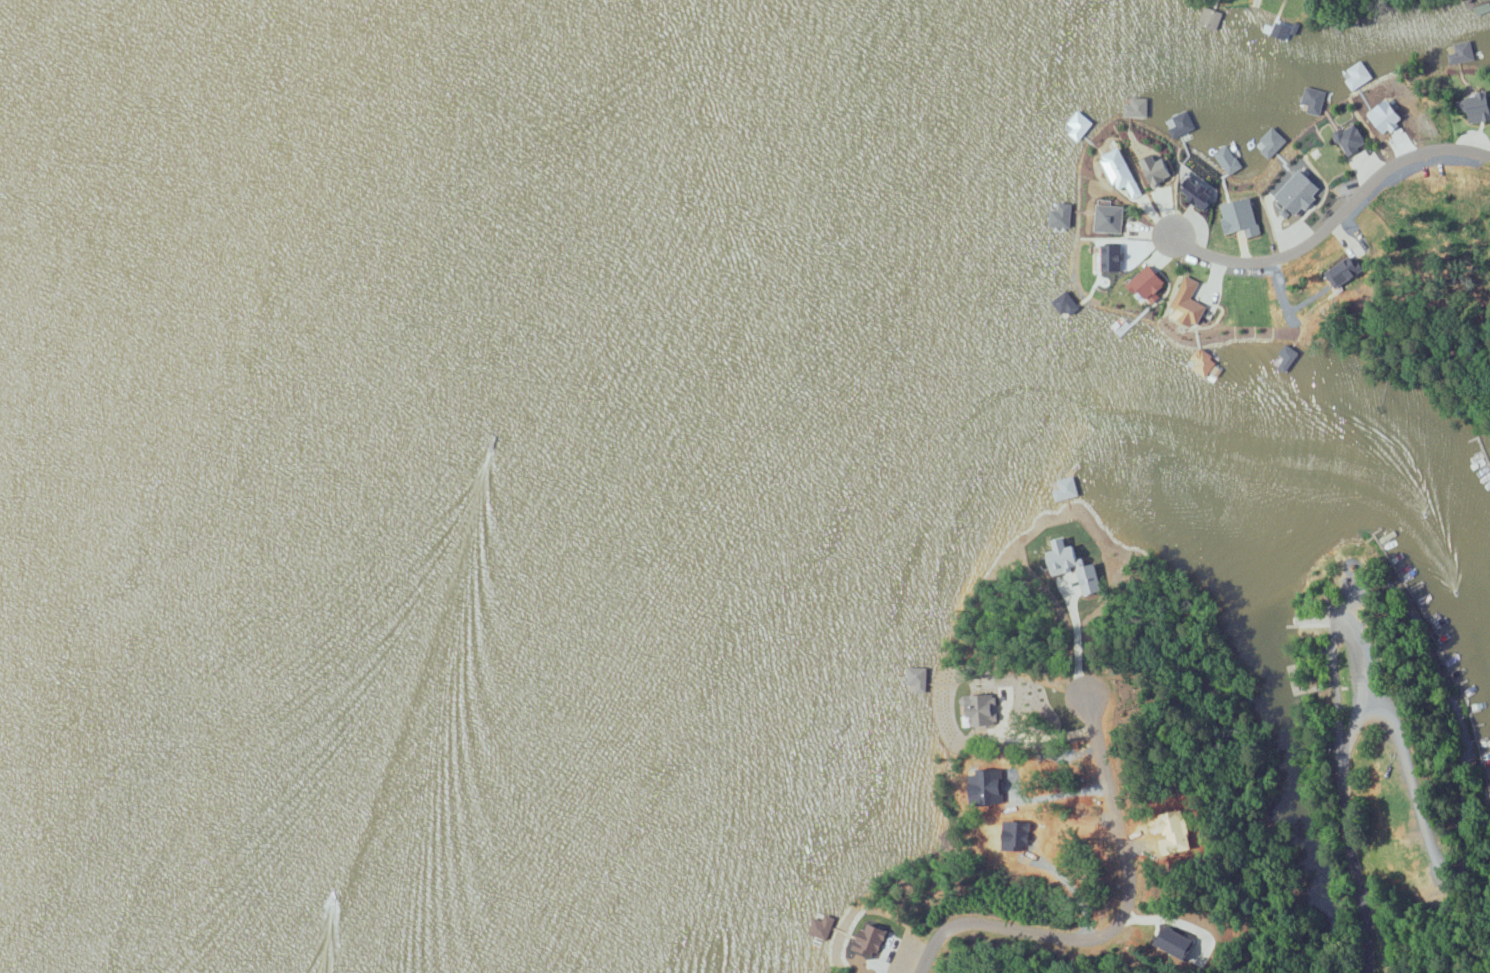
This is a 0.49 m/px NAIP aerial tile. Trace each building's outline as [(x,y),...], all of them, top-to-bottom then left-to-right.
[(1489,2),(1478,6),(1480,13),(1489,10),(1489,3),(1489,2)] [(1219,29),(1224,12),(1206,6),(1201,24),(1219,29)] [(1288,37),(1292,26),(1278,21),(1274,32),(1288,37)] [(1449,53),(1452,65),(1477,59),(1472,40),(1455,43),(1457,51),(1449,53)] [(1348,69),(1352,76),(1346,80),(1352,90),(1374,77),(1363,60),(1348,69)] [(1308,111),(1321,115),(1328,91),(1308,86),(1303,102),(1310,104),(1308,111)] [(1489,120),(1489,92),(1460,97),(1462,112),(1468,111),(1470,123),(1489,120)] [(1150,98),(1132,97),(1132,104),(1124,103),(1124,116),(1149,117),(1150,98)] [(1404,118),(1399,101),(1371,111),(1379,135),(1399,128),(1397,121),(1404,118)] [(1177,125),(1169,128),(1173,138),(1197,129),(1189,108),(1173,115),(1177,125)] [(1074,128),(1070,133),(1078,141),(1094,123),(1080,110),(1068,123),(1074,128)] [(1345,155),(1369,147),(1360,122),(1336,131),(1345,155)] [(1288,140),(1274,126),(1255,145),(1268,159),(1288,140)] [(1243,167),(1230,143),(1214,153),(1227,176),(1243,167)] [(1118,190),(1127,186),(1133,200),(1144,195),(1123,147),(1103,156),(1118,190)] [(1176,176),(1167,154),(1142,163),(1151,186),(1176,176)] [(1206,210),(1220,193),(1193,172),(1180,190),(1206,210)] [(1221,204),(1226,233),(1246,229),(1247,237),(1260,234),(1254,198),(1221,204)] [(1060,209),(1052,209),(1052,226),(1071,227),(1072,203),(1060,202),(1060,209)] [(1125,206),(1099,205),(1098,232),(1124,233),(1125,206)] [(1327,272),(1338,289),(1365,271),(1354,254),(1327,272)] [(1166,280),(1151,264),(1131,282),(1150,303),(1164,290),(1160,286),(1166,280)] [(1200,281),(1186,275),(1171,314),(1200,326),(1209,305),(1193,299),(1200,281)] [(1299,350),(1284,343),(1274,365),(1289,372),(1299,350)] [(1207,376),(1219,361),(1200,347),(1191,358),(1198,364),(1195,367),(1207,376)] [(1078,568),(1083,596),(1097,594),(1094,575),(1099,574),(1097,564),(1087,566),(1086,557),(1081,558),(1078,545),(1069,546),(1068,538),(1055,540),(1057,550),(1046,552),(1050,573),(1078,568)] [(856,954),(875,962),(888,932),(870,924),(861,944),(856,954)]
